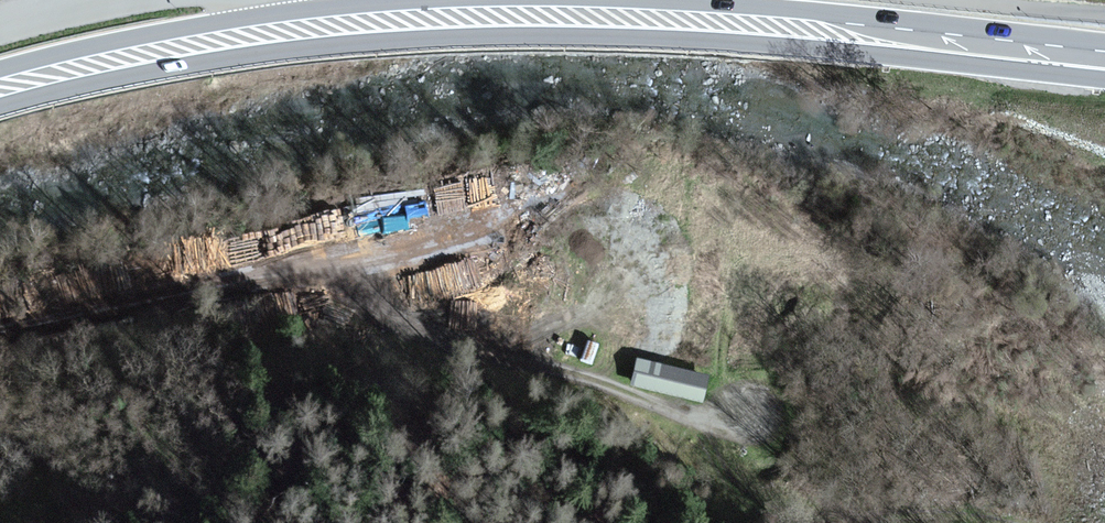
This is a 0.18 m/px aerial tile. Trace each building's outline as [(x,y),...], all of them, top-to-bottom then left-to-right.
[(709,373),(636,355),(629,384),(702,402),(709,373)]
